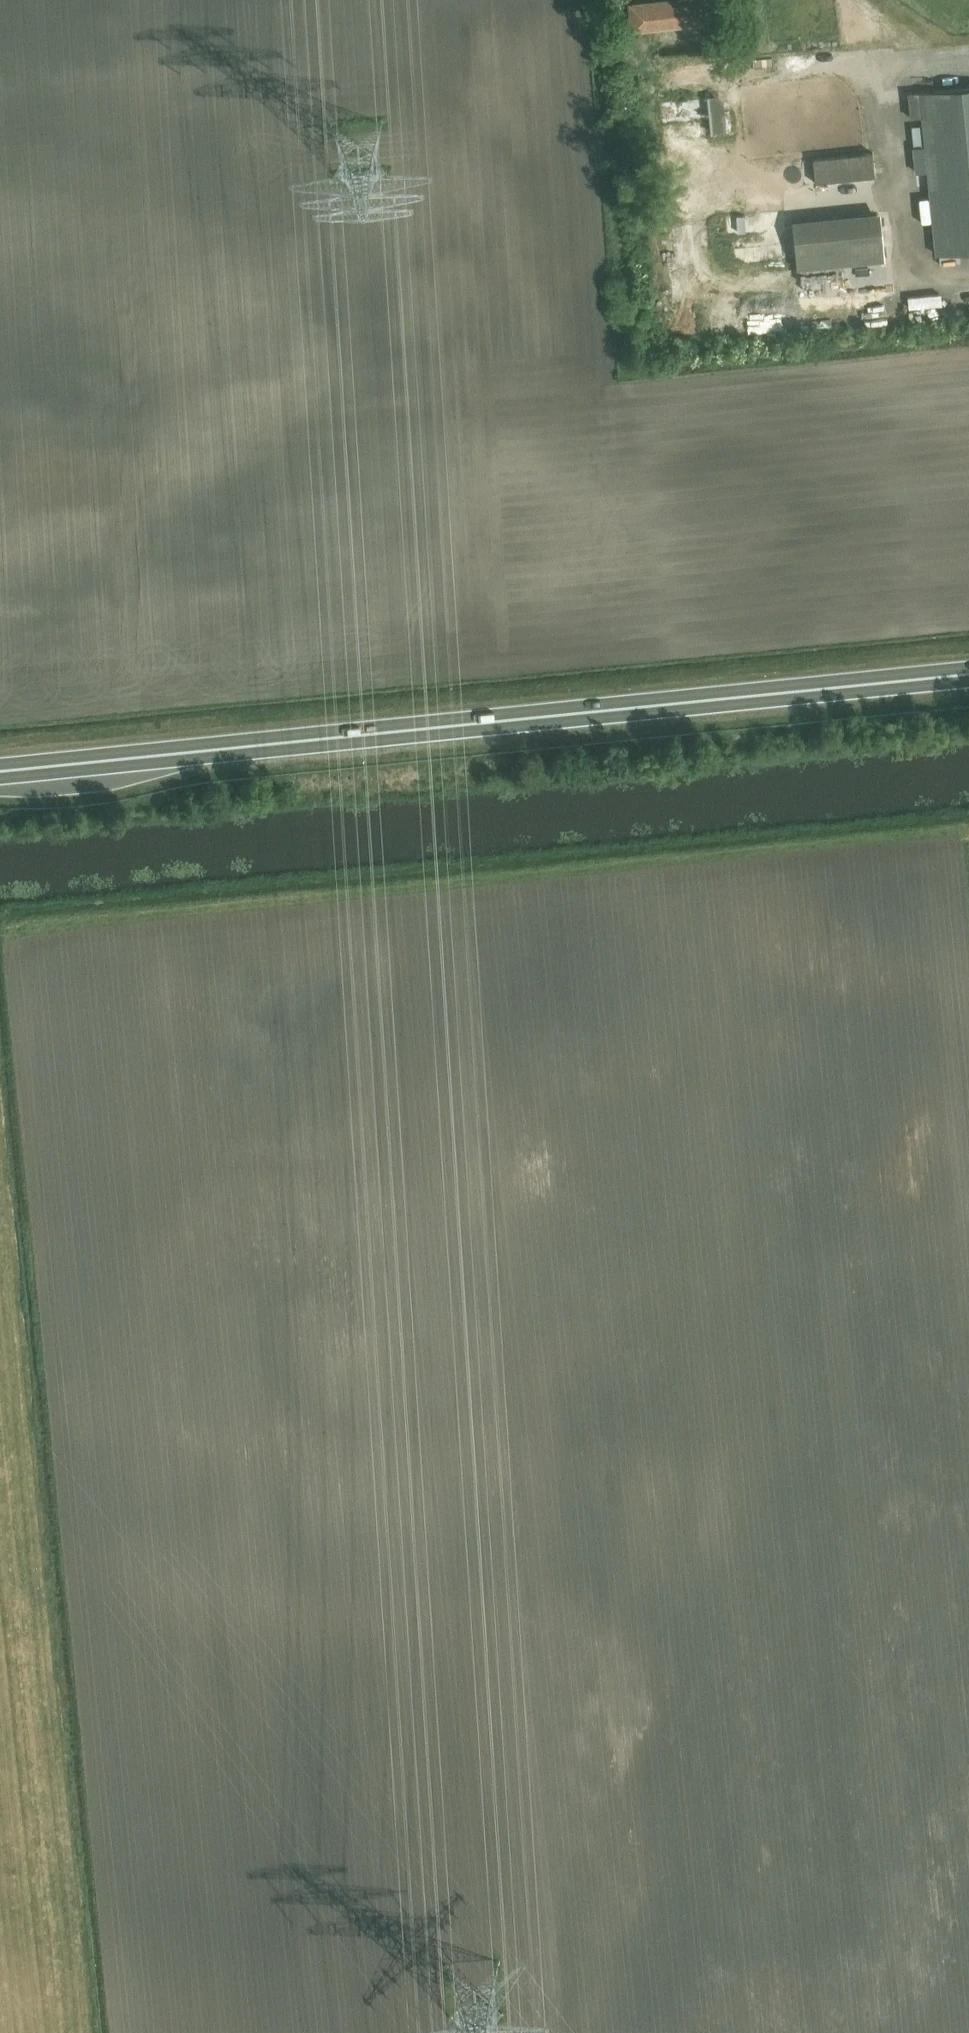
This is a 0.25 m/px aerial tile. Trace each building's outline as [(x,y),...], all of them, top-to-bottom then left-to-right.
[(705,22),(703,0),(653,0),(629,3),(632,30),(705,22)] [(750,56),(754,72),(775,68),(772,51),(750,56)] [(907,93),(909,117),(921,115),(934,254),(968,250),(968,87),(907,93)] [(814,157),(816,182),(876,177),(873,152),(814,157)] [(880,216),(792,225),(797,266),(884,259),(880,216)] [(906,293),(907,312),(945,310),(944,291),(906,293)]
